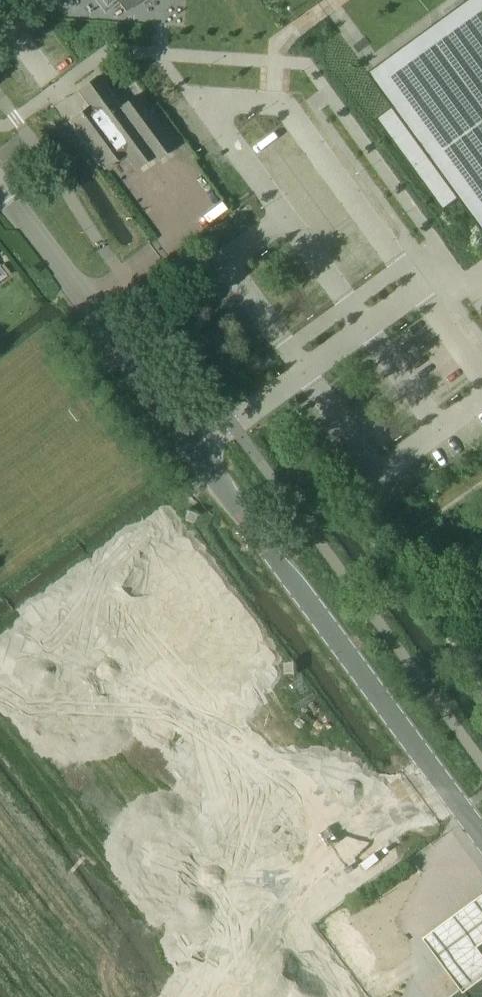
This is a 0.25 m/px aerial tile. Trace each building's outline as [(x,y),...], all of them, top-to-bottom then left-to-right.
[(139,0),(119,0),(126,10),(139,0)] [(368,73),(392,107),(376,119),(443,210),(459,199),(481,230),(481,0),(470,0),(368,73)] [(97,77),(79,89),(91,105),(70,120),(105,168),(126,152),(137,168),(153,156),(156,160),(174,147),(136,95),(120,108),(97,77)] [(423,937),(462,990),(463,988),(464,989),(481,976),(481,951),(478,946),(481,943),(481,895),(423,937)] [(464,989),(463,988),(462,990),(452,996),(481,996),(481,976),(464,989)]
